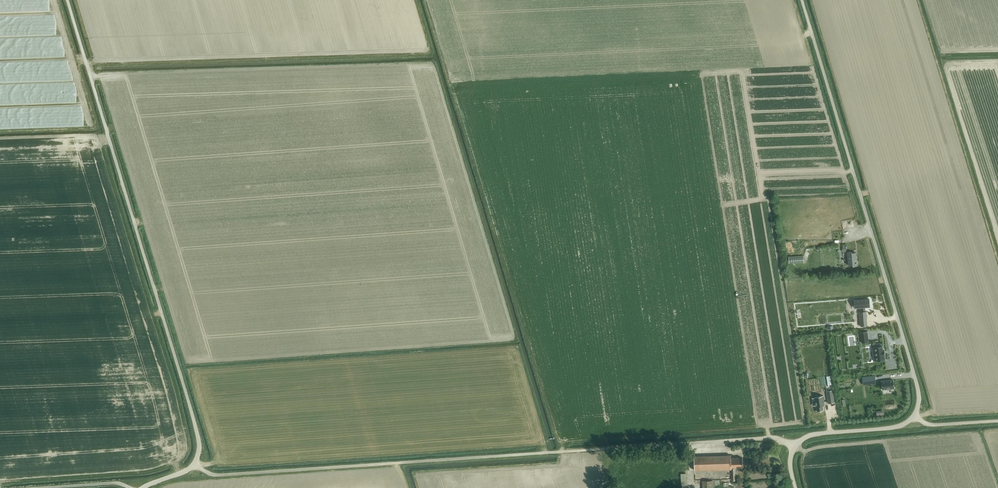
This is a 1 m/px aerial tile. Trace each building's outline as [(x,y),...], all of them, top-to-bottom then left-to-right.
[(847,252),(848,265),(853,265),(853,266),(857,266),(856,263),(856,262),(856,253),(851,253),(851,252),(847,252)] [(869,299),(854,300),(854,304),(857,304),(857,308),(863,307),(863,311),(865,311),(865,307),(870,307),(869,299)] [(875,347),(872,347),(874,361),(885,360),(884,355),(885,355),(884,350),(883,350),(882,346),(881,346),(881,343),(875,344),(875,347)] [(893,379),(881,381),(882,389),(894,388),(893,379)] [(874,382),(862,383),(862,390),(874,389),(874,382)] [(823,395),(815,397),(817,411),(823,410),(823,405),(825,405),(823,395)] [(731,468),(742,467),(742,458),(730,458),(730,455),(694,456),(694,470),(731,469),(732,480),(735,480),(734,469),(731,469),(731,468)]
